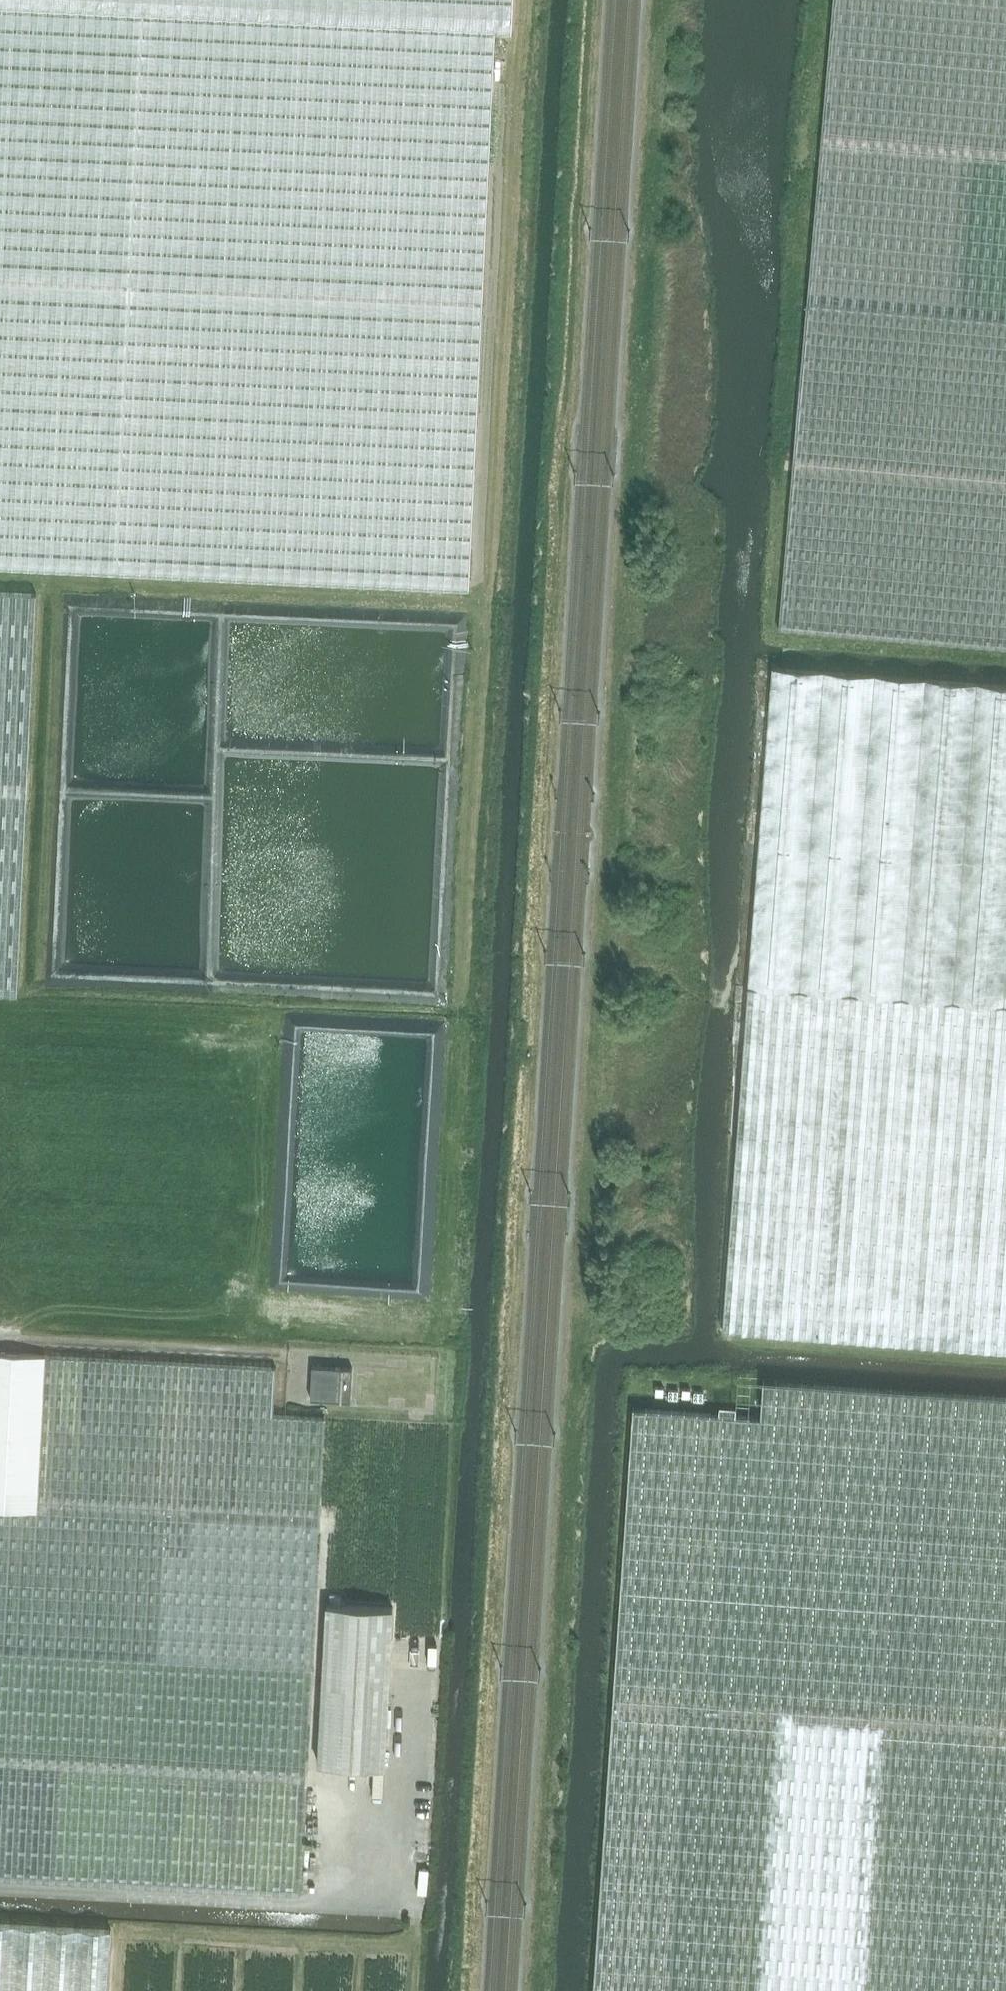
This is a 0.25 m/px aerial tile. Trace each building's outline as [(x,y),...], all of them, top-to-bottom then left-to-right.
[(470,586),(495,28),(511,29),(513,0),(0,0),(0,564),(470,586)] [(778,626),(1005,645),(1005,0),(832,0),(778,626)] [(16,997),(35,595),(0,593),(0,996),(16,997)] [(1005,1354),(1005,685),(924,679),(771,666),(729,1233),(722,1333),(729,1334),(1005,1354)] [(297,1894),(315,1592),(323,1419),(272,1415),(274,1369),(0,1352),(0,1879),(297,1894)] [(313,1364),(311,1401),(350,1404),(352,1366),(313,1364)] [(593,1990),(1005,1990),(1005,1397),(763,1380),(760,1416),(729,1414),(633,1408),(627,1495),(624,1543),(593,1990)] [(318,1764),(385,1768),(395,1608),(328,1604),(318,1764)] [(111,1931),(0,1925),(0,1990),(108,1990),(111,1931)]
